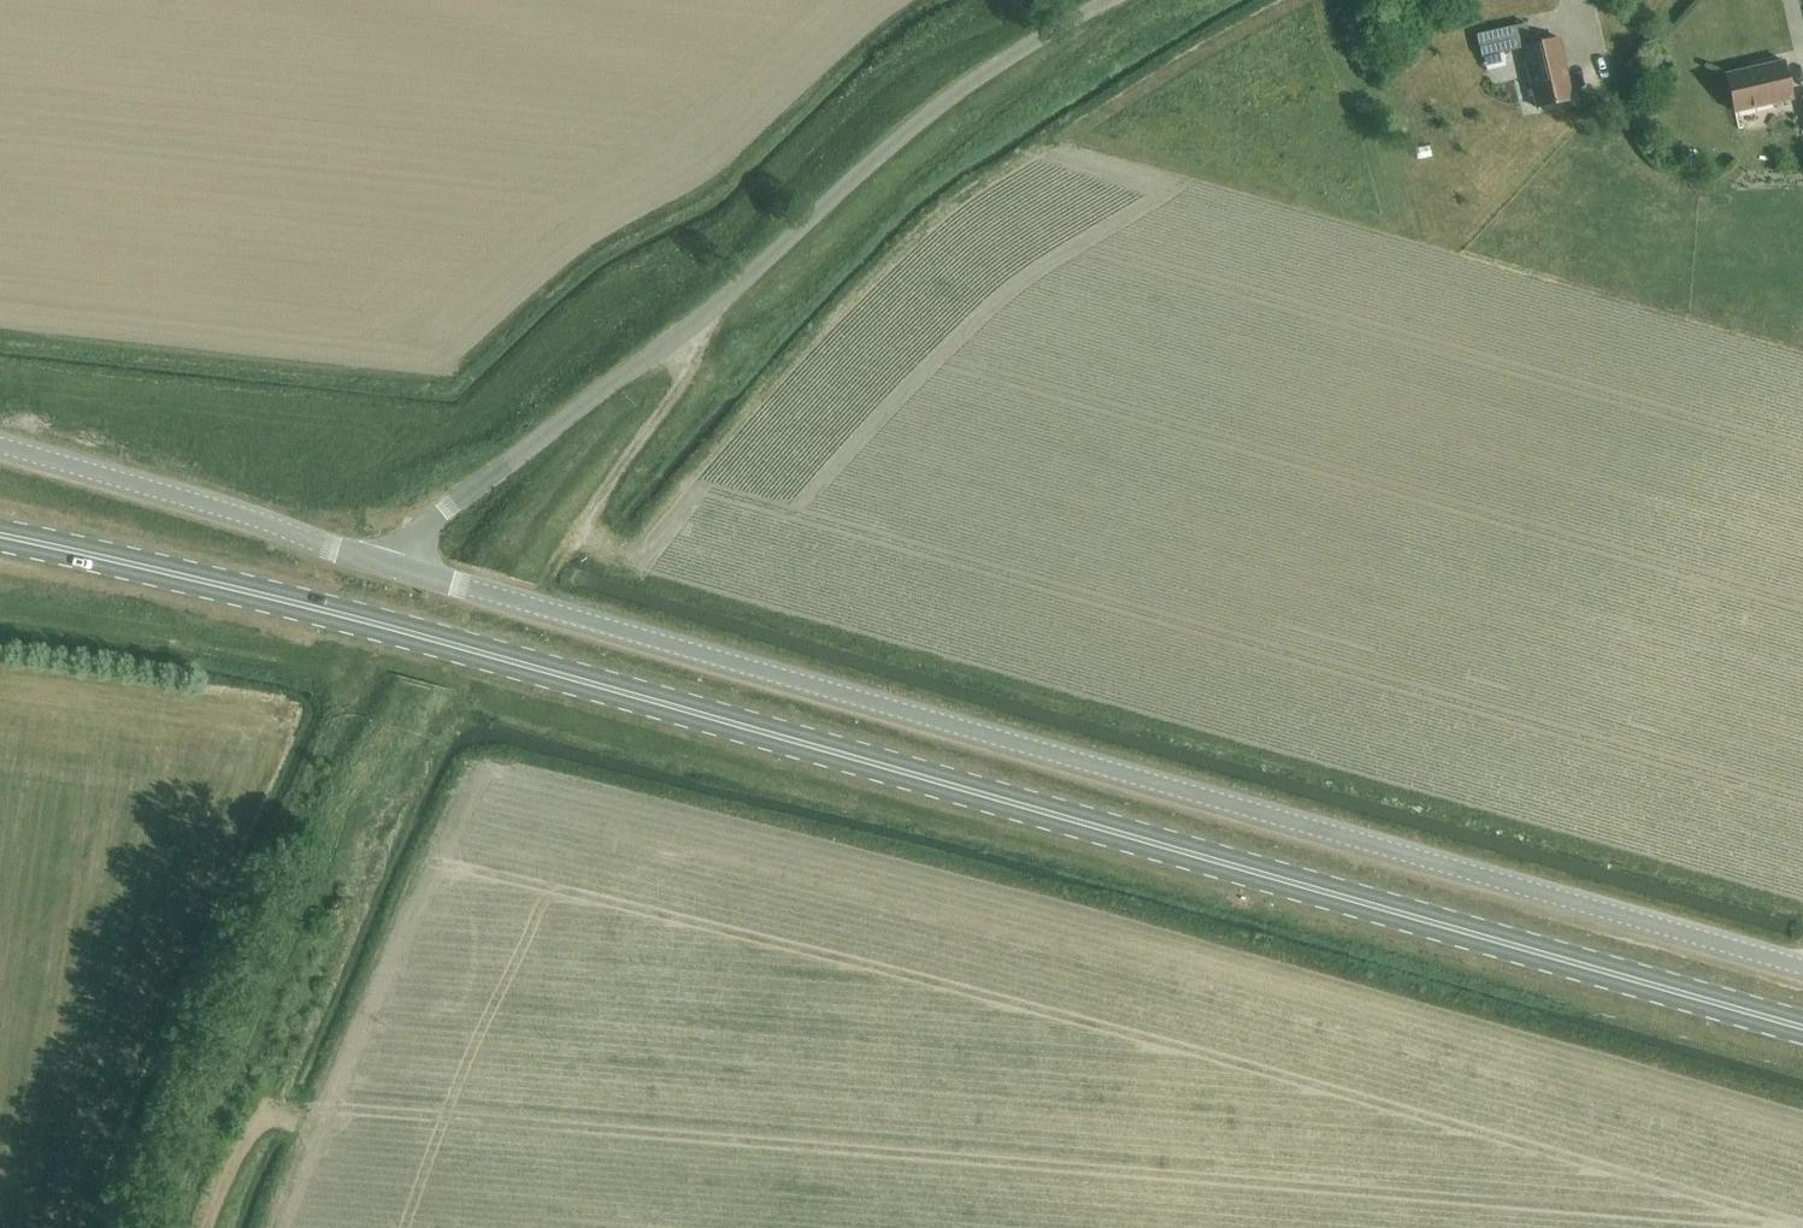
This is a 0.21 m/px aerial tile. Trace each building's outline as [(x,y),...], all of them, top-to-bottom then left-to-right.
[(1477,35),(1482,56),(1515,48),(1510,27),(1477,35)] [(1522,46),(1536,107),(1573,99),(1559,38),(1522,46)] [(1726,73),(1734,112),(1771,104),(1792,99),(1783,60),(1751,67),(1726,73)] [(1428,145),(1415,148),(1418,159),(1431,156),(1428,145)]
